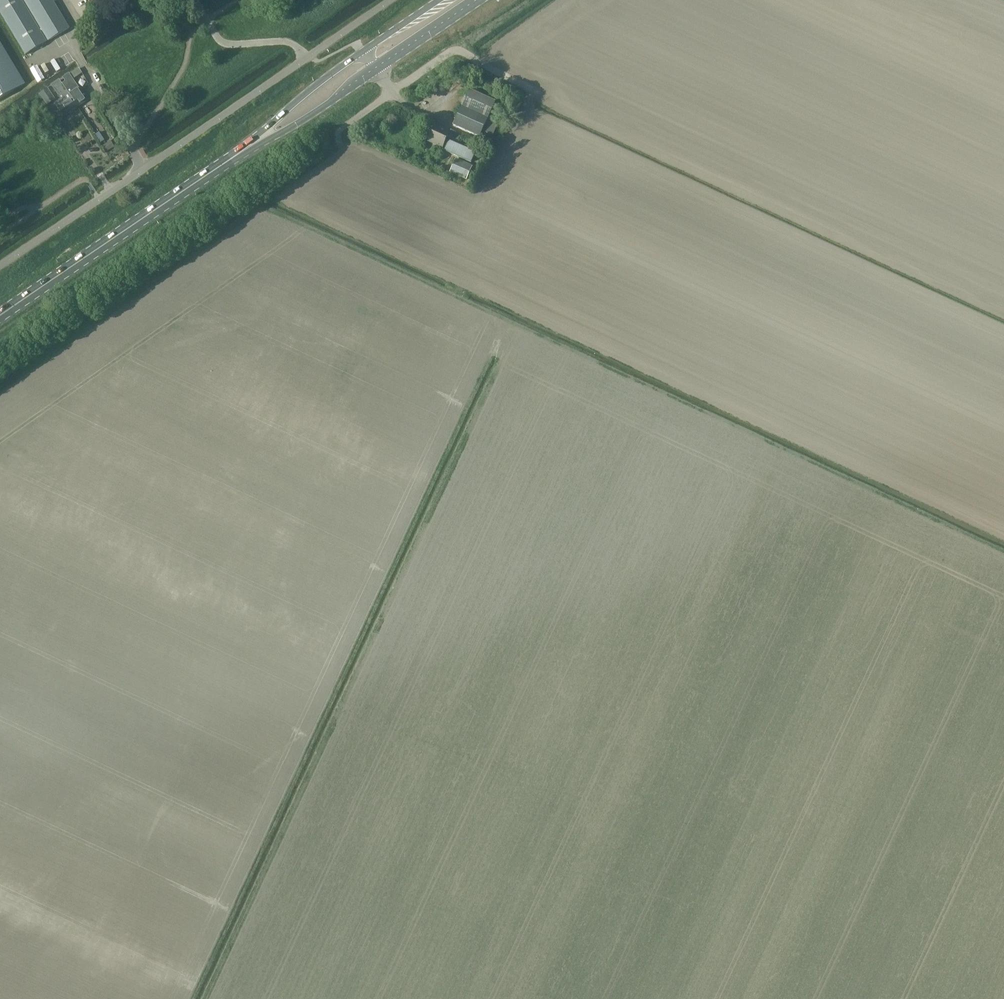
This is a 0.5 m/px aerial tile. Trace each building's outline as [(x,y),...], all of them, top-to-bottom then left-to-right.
[(26,55),(46,42),(21,0),(0,0),(0,12),(26,55)] [(51,39),(65,31),(69,29),(52,0),(23,0),(48,41),(51,39)] [(23,86),(0,47),(0,100),(23,86)] [(66,82),(62,84),(78,107),(87,101),(69,74),(63,78),(66,82)] [(51,86),(61,99),(55,104),(64,117),(78,107),(62,84),(60,80),(51,86)] [(48,88),(39,94),(47,105),(56,100),(48,88)] [(453,125),(479,138),(496,102),(469,90),(453,125)] [(451,131),(450,133),(434,125),(427,141),(442,148),(446,140),(448,141),(444,151),(471,163),(475,153),(455,144),(459,135),(451,131)] [(111,141),(102,147),(106,152),(114,147),(111,141)] [(466,180),(472,167),(456,159),(450,172),(466,180)]
